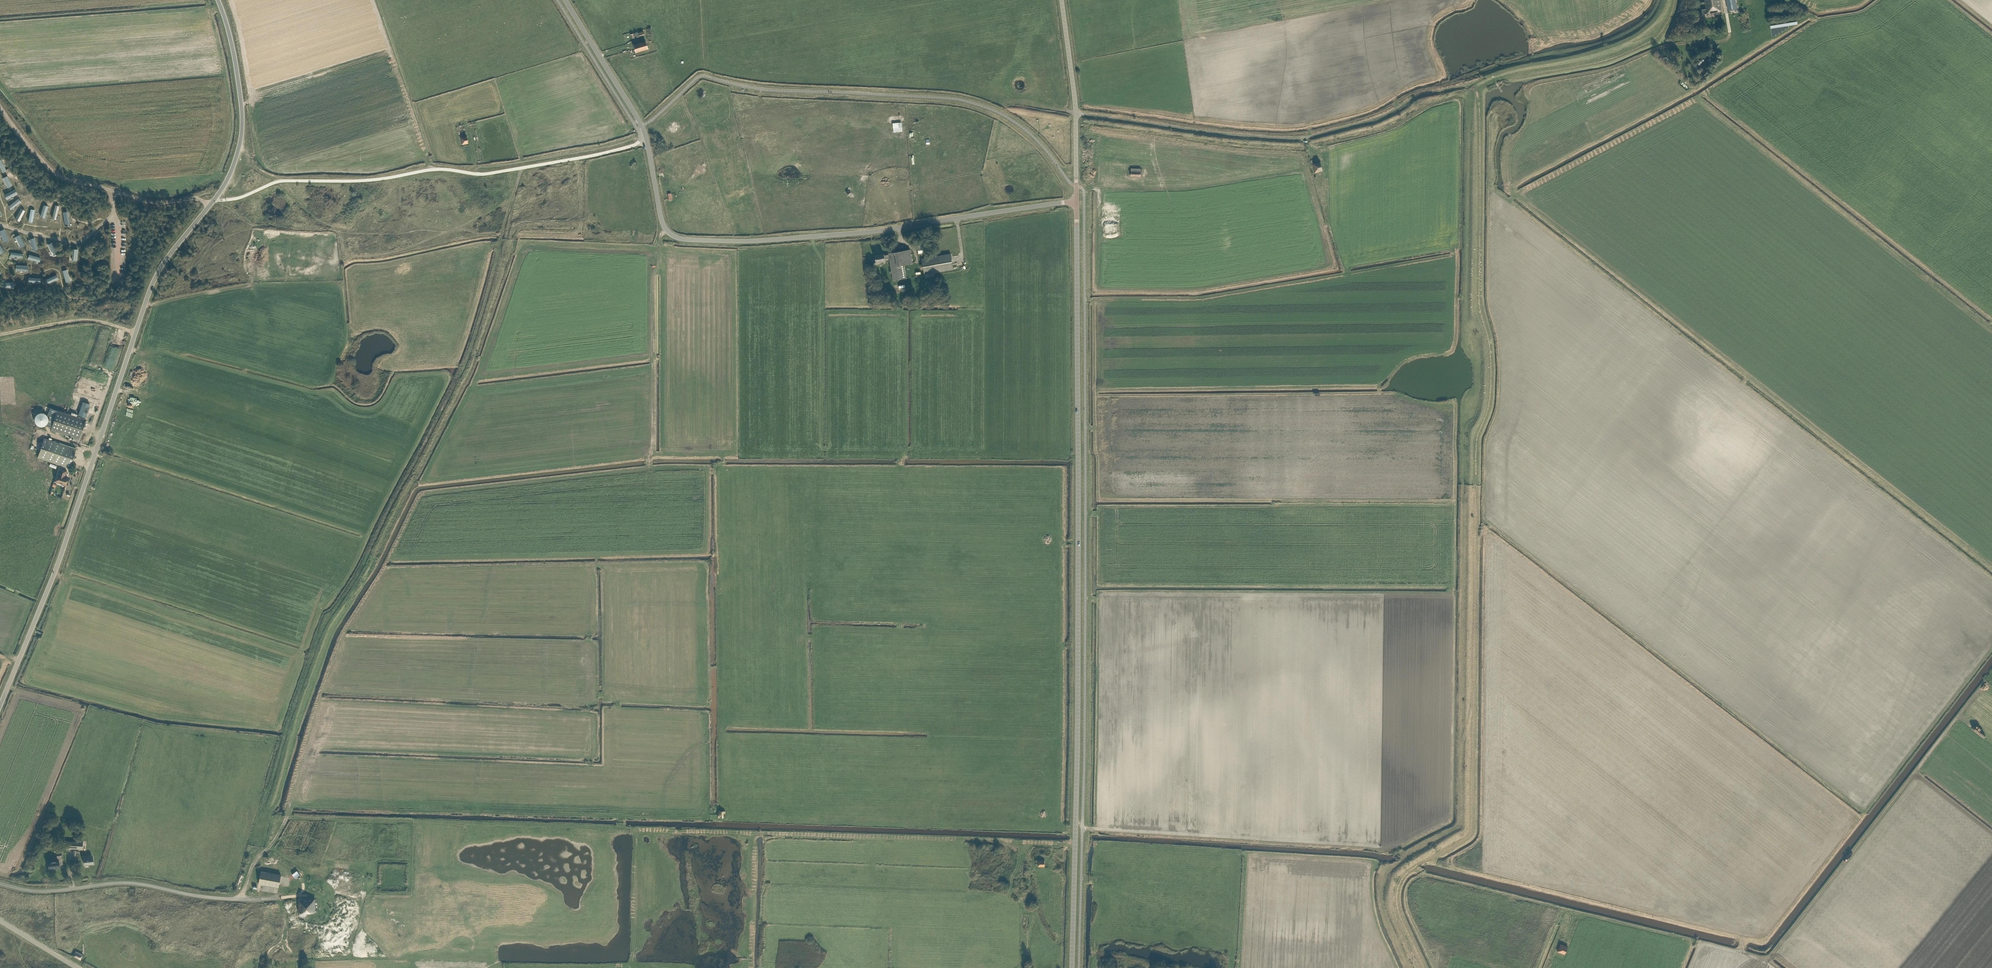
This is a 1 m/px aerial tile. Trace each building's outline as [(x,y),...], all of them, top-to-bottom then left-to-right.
[(1707,8),(1702,9),(1703,14),(1722,11),(1720,0),(1706,0),(1707,8)] [(1728,10),(1737,8),(1735,0),(1727,0),(1728,10)] [(646,41),(634,45),(636,52),(648,49),(646,41)] [(905,133),(905,123),(896,124),(896,133),(905,133)] [(1321,162),(1313,164),(1315,173),(1323,171),(1321,162)] [(1131,168),(1131,177),(1141,177),(1141,169),(1131,168)] [(8,176),(3,178),(8,188),(12,186),(8,176)] [(15,190),(4,195),(7,199),(17,194),(15,190)] [(21,202),(18,198),(8,206),(11,210),(21,202)] [(48,206),(44,205),(40,217),(45,218),(48,206)] [(21,208),(15,219),(19,221),(25,211),(21,208)] [(0,231),(0,232),(5,242),(9,240),(4,229),(0,231)] [(19,235),(15,237),(21,248),(25,246),(19,235)] [(927,242),(917,243),(919,254),(928,252),(927,242)] [(52,243),(48,245),(53,256),(57,254),(52,243)] [(911,250),(889,253),(889,255),(890,258),(891,263),(891,266),(893,280),(904,279),(907,278),(904,264),(913,263),(911,250)] [(951,253),(922,258),(925,275),(954,269),(951,253)] [(890,258),(889,255),(885,255),(884,254),(876,255),(876,259),(873,260),(874,265),(882,264),(882,261),(886,261),(885,259),(890,258)] [(56,275),(45,280),(47,284),(58,279),(56,275)] [(49,417),(46,426),(51,428),(54,420),(57,411),(50,408),(49,410),(47,416),(49,417)] [(51,428),(50,430),(79,440),(86,420),(57,410),(57,411),(54,420),(51,428)] [(44,438),(38,458),(69,468),(76,449),(44,438)] [(58,475),(55,482),(65,485),(68,478),(63,476),(63,474),(65,475),(66,470),(60,468),(58,475)] [(381,861),(401,861),(401,852),(381,852),(381,861)] [(58,861),(48,862),(49,869),(59,868),(59,865),(63,864),(62,855),(57,856),(58,861)] [(268,868),(267,876),(276,877),(276,879),(286,880),(288,871),(286,870),(288,861),(281,860),(279,870),(268,868)] [(330,891),(334,891),(333,925),(337,925),(337,928),(348,928),(348,920),(351,920),(352,885),(330,885),(330,891)] [(299,899),(298,912),(315,912),(315,898),(303,898),(302,899),(299,899)] [(1561,943),(1557,951),(1565,954),(1568,946),(1561,943)] [(75,952),(73,956),(80,960),(83,956),(83,954),(76,951),(76,952),(75,952)]
